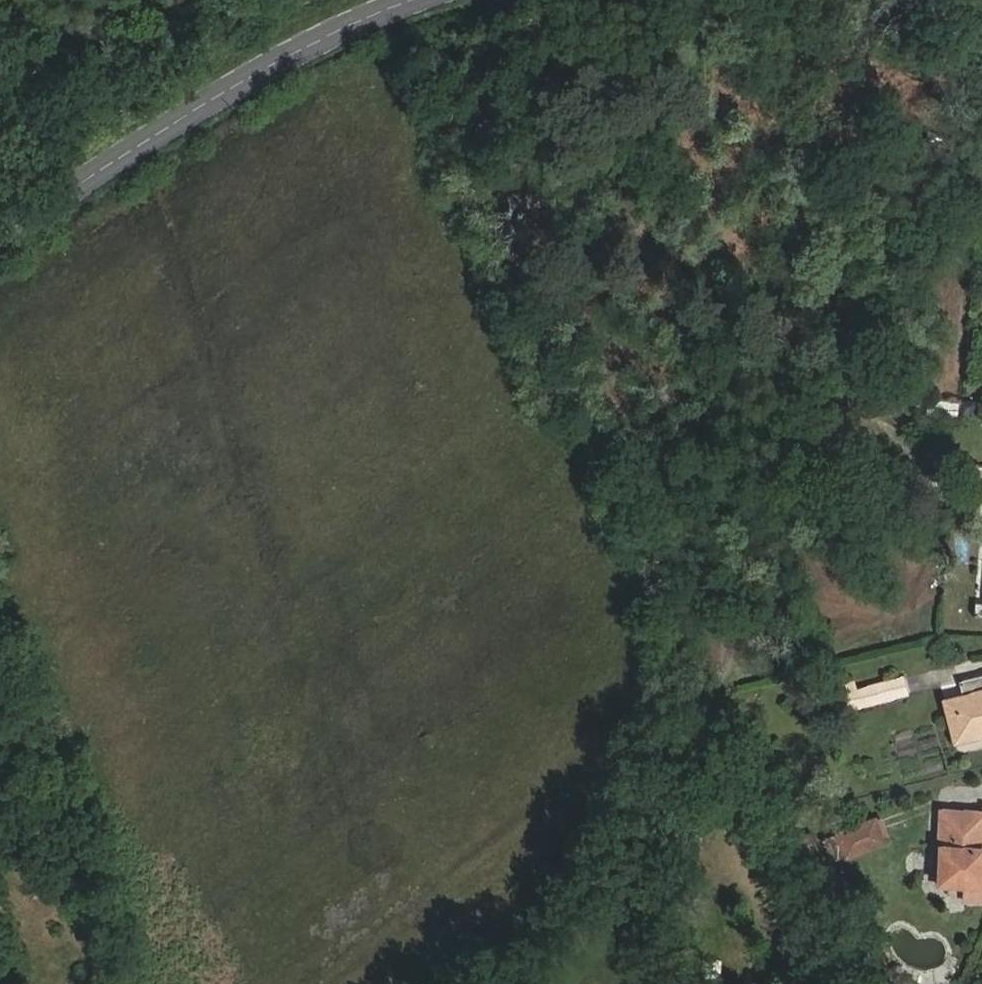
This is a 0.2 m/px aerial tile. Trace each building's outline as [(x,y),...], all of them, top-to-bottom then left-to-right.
[(5,536),(0,538),(0,560),(13,554),(5,536)] [(975,603),(973,617),(981,618),(981,603),(975,603)] [(981,735),(981,675),(959,681),(963,696),(961,697),(965,711),(950,716),(957,742),(981,735)] [(855,682),(840,686),(847,710),(908,694),(904,677),(857,690),(855,682)] [(943,812),(939,884),(981,886),(981,871),(981,814),(943,812)] [(832,836),(841,858),(883,842),(875,820),(832,836)]
